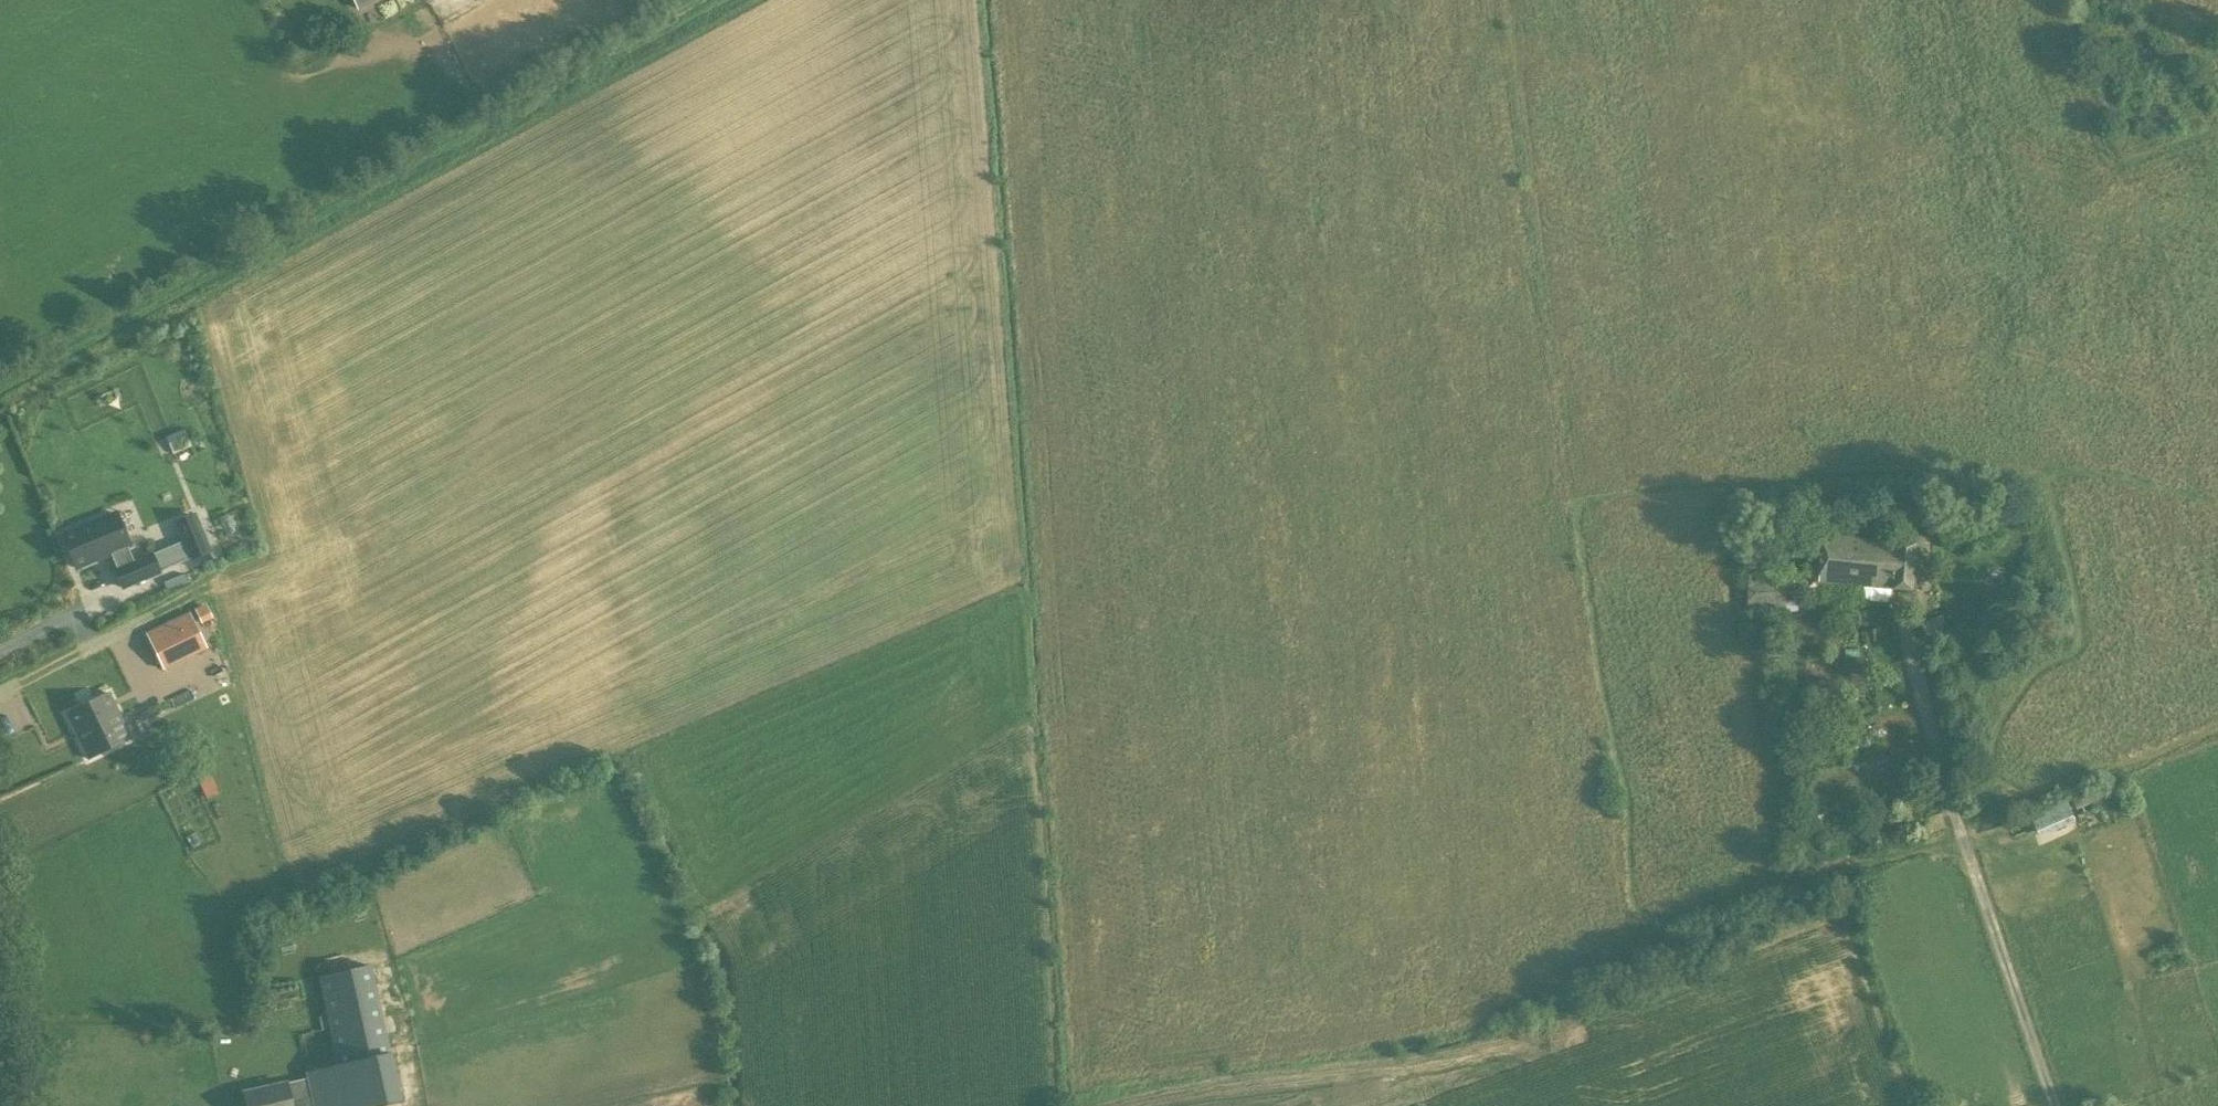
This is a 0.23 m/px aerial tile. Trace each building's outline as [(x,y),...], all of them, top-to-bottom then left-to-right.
[(358,9),(375,0),(353,0),(358,9)] [(171,454),(187,451),(183,435),(167,439),(171,454)] [(151,553),(136,560),(115,513),(63,536),(77,568),(110,554),(124,587),(159,571),(151,553)] [(191,557),(209,549),(201,531),(183,539),(191,557)] [(1821,583),(1893,589),(1893,590),(1914,592),(1918,544),(1825,536),(1821,583)] [(203,603),(191,607),(197,622),(209,618),(203,603)] [(186,612),(141,629),(155,668),(201,651),(186,612)] [(1952,641),(1941,615),(1921,624),(1932,650),(1952,641)] [(108,694),(66,714),(87,760),(130,740),(108,694)] [(203,799),(216,793),(204,767),(192,772),(203,799)] [(2040,838),(2076,822),(2066,800),(2030,816),(2040,838)] [(285,1085),(244,1094),(246,1105),(400,1105),(401,1105),(371,966),(317,978),(336,1066),(305,1072),(306,1078),(285,1083),(285,1085)]
